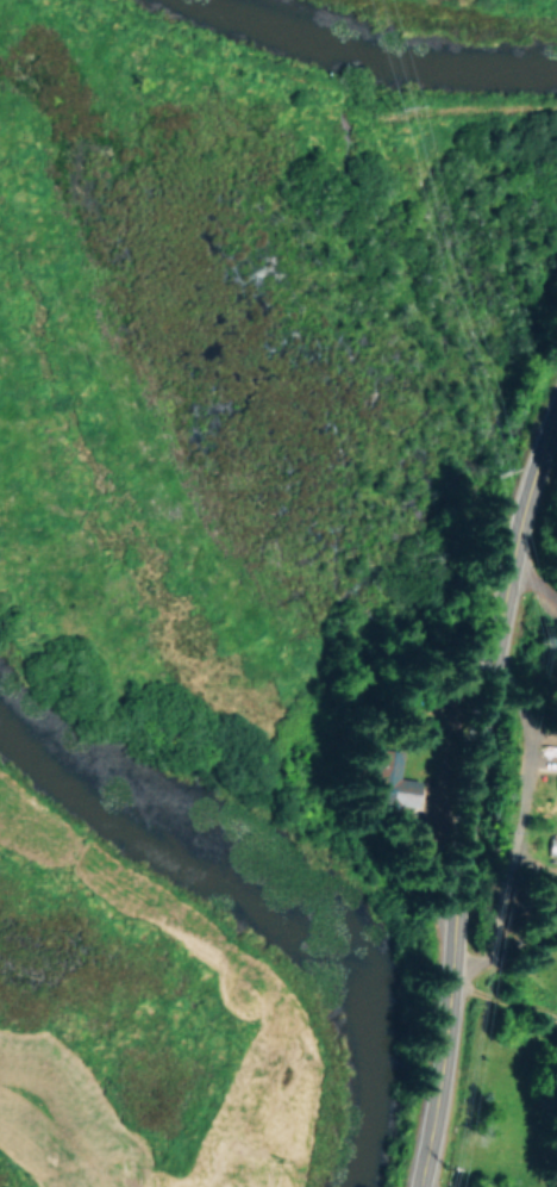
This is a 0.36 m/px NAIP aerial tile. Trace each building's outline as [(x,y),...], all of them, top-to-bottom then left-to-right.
[(412,809),(415,776),(394,774),(396,752),(369,749),(365,791),(375,792),(373,805),(412,809)] [(556,854),(556,837),(545,837),(544,854),(556,854)]
